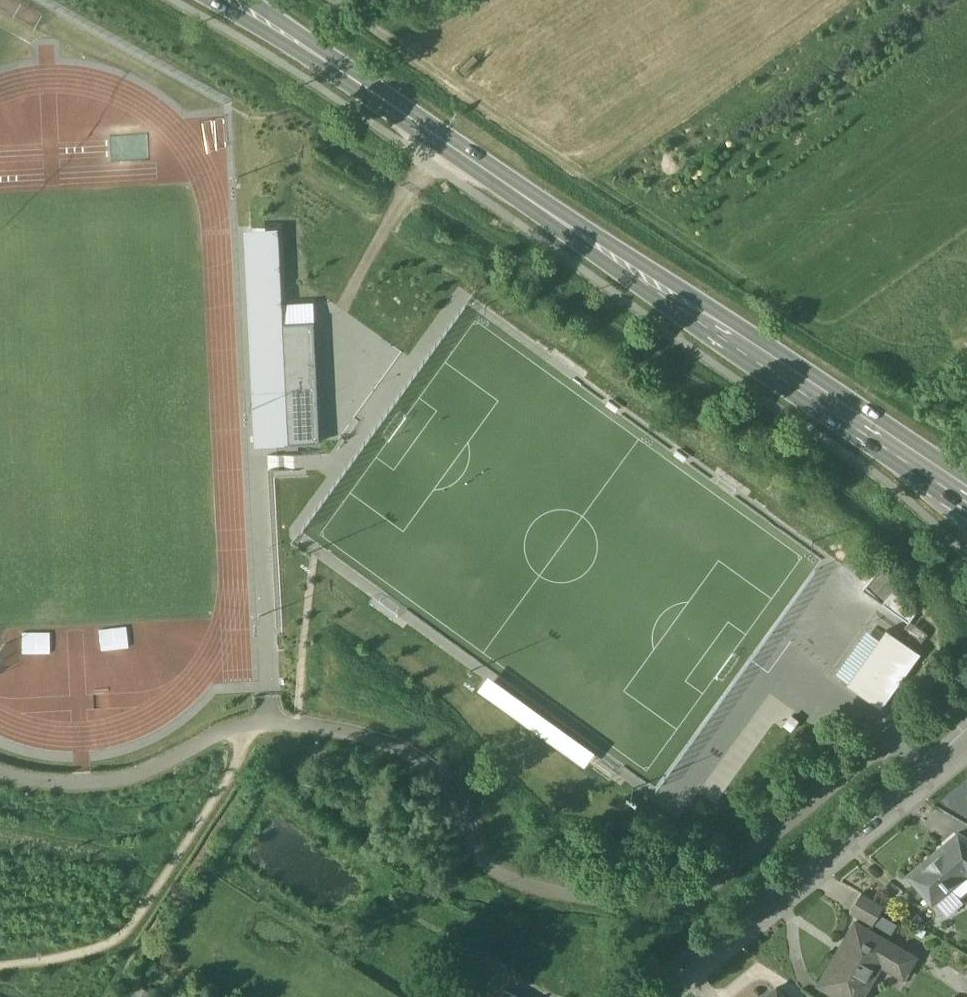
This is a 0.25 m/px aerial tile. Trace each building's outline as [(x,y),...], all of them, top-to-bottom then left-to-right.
[(252,227),(257,322),(283,321),(278,226),(252,227)] [(257,322),(259,368),(286,367),(287,397),(260,398),(262,443),(320,441),(315,320),(283,321),(257,322)] [(259,368),(260,398),(287,397),(286,367),(259,368)] [(882,570),(867,586),(875,594),(891,578),(882,570)] [(891,578),(875,594),(884,603),(899,587),(891,578)] [(929,635),(911,622),(904,631),(922,644),(929,635)] [(102,647),(129,645),(128,625),(101,627),(102,647)] [(920,653),(888,630),(848,684),(881,708),(920,653)] [(50,631),(24,632),(25,652),(51,650),(50,631)] [(478,687),(584,763),(596,748),(490,671),(478,687)] [(959,832),(909,873),(932,902),(951,887),(947,882),(966,865),(966,837),(959,832)] [(885,904),(862,891),(850,912),(872,925),(885,904)] [(856,921),(819,984),(842,996),(862,996),(882,964),(904,977),(916,956),(856,921)] [(777,987),(765,996),(785,996),(777,987)]
